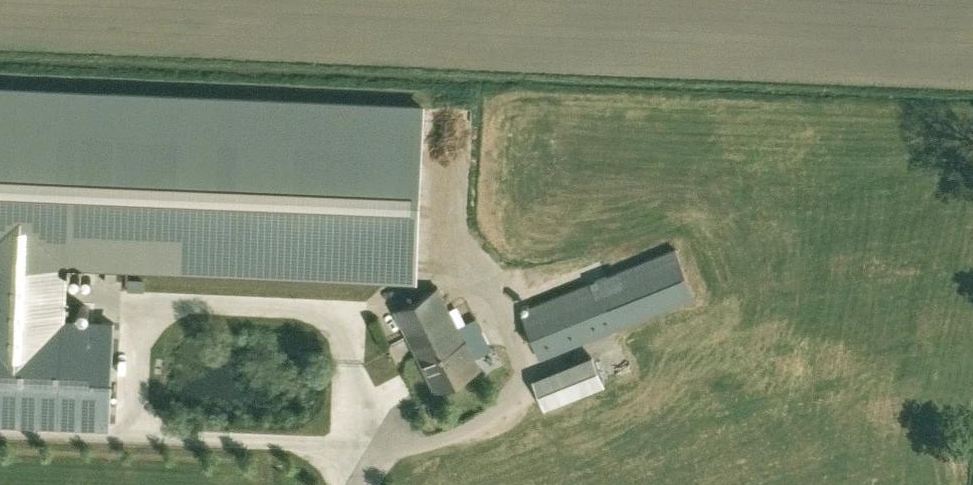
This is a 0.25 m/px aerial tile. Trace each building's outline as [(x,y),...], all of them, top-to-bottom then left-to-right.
[(415,276),(422,107),(0,89),(0,257),(415,276)] [(696,293),(678,246),(602,276),(605,282),(593,287),(590,281),(523,308),(542,355),(696,293)] [(0,258),(0,418),(110,423),(114,322),(95,321),(95,317),(73,316),(73,320),(62,320),(64,261),(0,258)] [(465,337),(482,328),(476,314),(459,323),(438,282),(394,305),(434,385),(479,363),(465,337)] [(545,407),(604,383),(594,357),(534,381),(545,407)]
